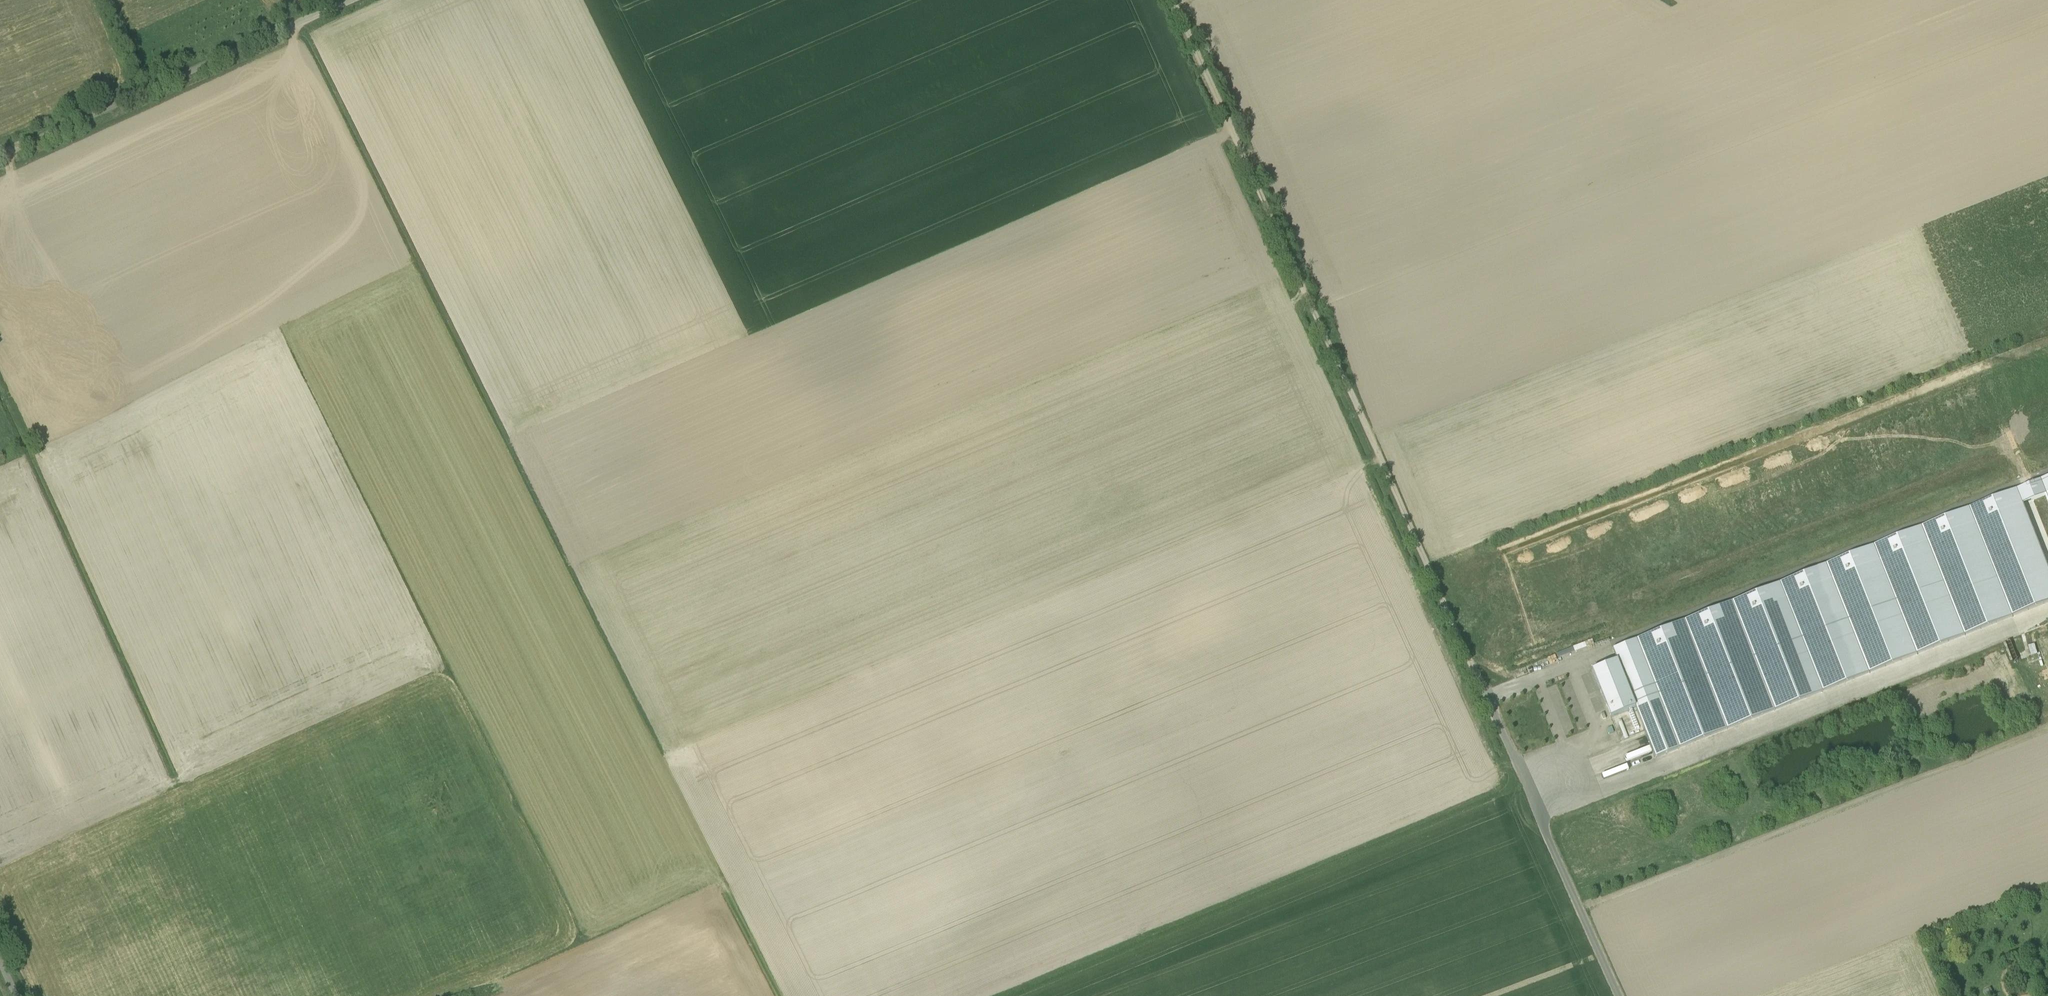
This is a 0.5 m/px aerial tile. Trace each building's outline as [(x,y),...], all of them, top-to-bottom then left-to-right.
[(1612,650),(1616,660),(1635,707),(1655,758),(2047,604),(2047,565),(2018,489),(1612,650)] [(1635,707),(1616,660),(1592,670),(1611,717),(1635,707)] [(1621,720),(1618,721),(1625,739),(1628,737),(1621,720)]
